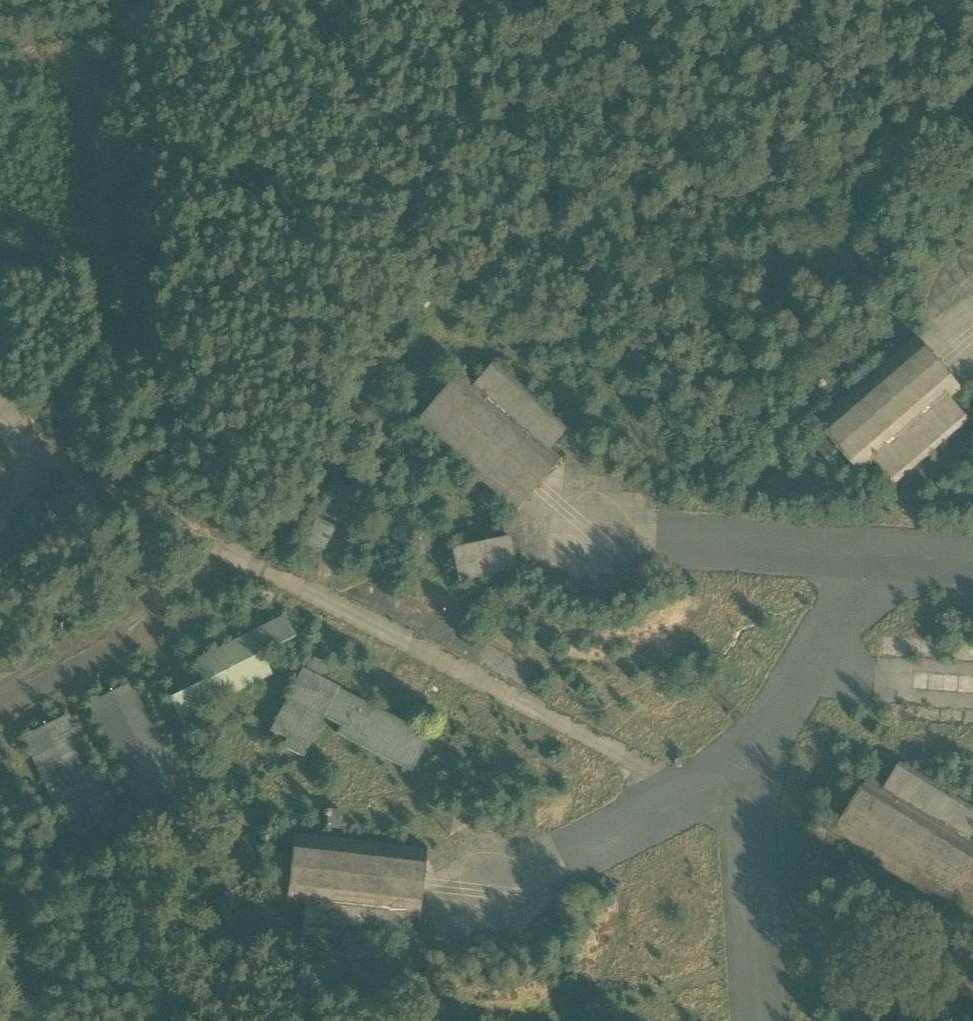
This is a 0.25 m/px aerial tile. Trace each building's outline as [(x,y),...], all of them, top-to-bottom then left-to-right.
[(874,467),(889,485),(963,422),(947,403),(960,392),(913,337),(814,422),(828,438),(816,448),(835,471),(847,461),(862,478),(874,467)] [(407,417),(510,505),(553,454),(542,445),(561,423),(486,359),(467,380),(451,366),(437,383),(429,376),(411,397),(419,404),(407,417)] [(329,501),(323,514),(341,522),(347,509),(329,501)] [(317,517),(305,539),(325,551),(337,529),(317,517)] [(451,547),(458,581),(511,571),(504,536),(451,547)] [(172,694),(182,715),(268,674),(257,652),(293,635),(284,615),(192,659),(201,679),(172,694)] [(318,727),(412,773),(432,731),(320,676),(327,663),(311,655),(305,669),(297,665),(262,737),(303,757),(318,727)] [(92,704),(139,801),(182,780),(135,683),(92,704)] [(28,735),(74,832),(118,810),(72,714),(28,735)] [(944,905),(972,856),(972,840),(971,839),(972,836),(972,805),(894,758),(879,783),(864,774),(851,795),(841,789),(826,813),(837,820),(827,836),(944,905)] [(290,931),(393,941),(396,909),(412,911),(419,845),(291,832),(289,850),(273,849),(271,875),(286,877),(284,898),(294,899),(290,931)]
